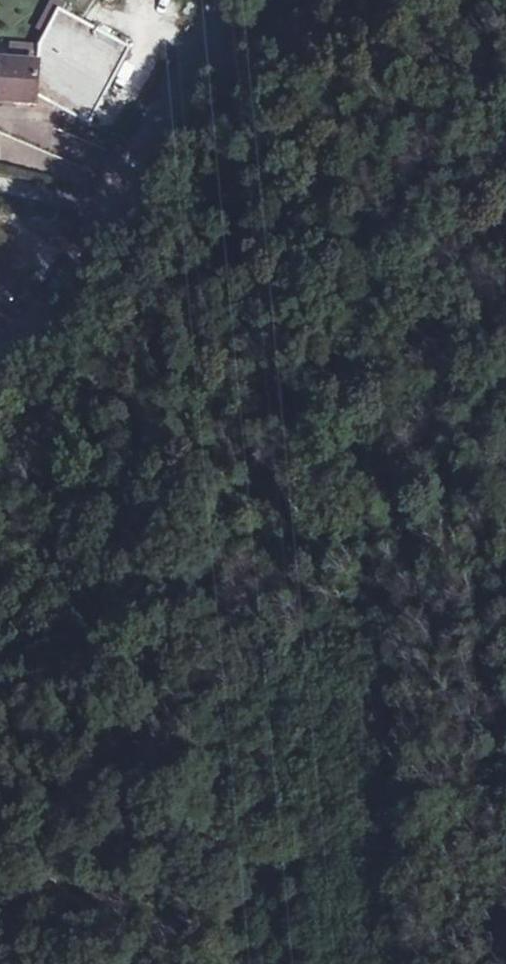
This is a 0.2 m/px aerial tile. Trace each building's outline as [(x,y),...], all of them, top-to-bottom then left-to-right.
[(75,68),(56,106),(89,124),(99,107),(131,50),(61,11),(49,32),(67,42),(61,53),(66,56),(63,62),(75,68)] [(49,32),(40,47),(39,66),(0,63),(0,102),(37,104),(37,95),(56,106),(75,68),(63,62),(66,56),(61,53),(67,42),(49,32)]
